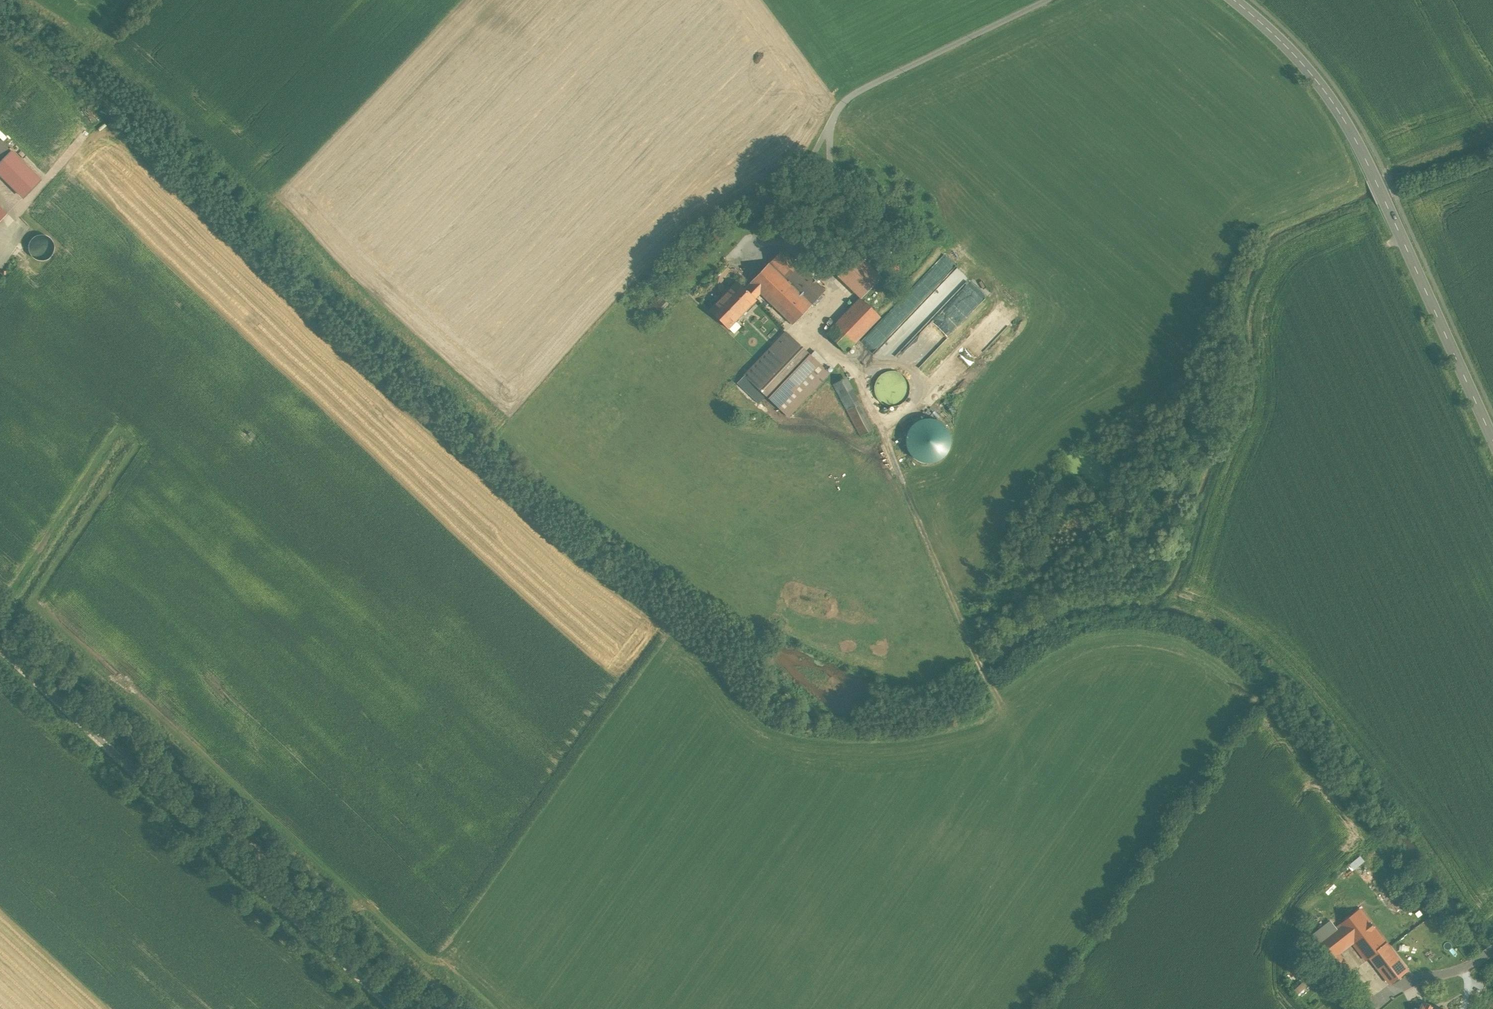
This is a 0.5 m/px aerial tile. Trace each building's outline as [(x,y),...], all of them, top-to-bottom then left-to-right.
[(11,153),(0,142),(0,164),(11,153)] [(11,153),(0,164),(0,174),(23,198),(41,180),(12,151),(11,153)] [(35,259),(39,260),(44,260),(49,258),(53,254),(54,250),(54,244),(52,240),(48,236),(43,235),(37,235),(33,238),(30,242),(28,247),(29,251),(31,256),(35,259)] [(813,246),(807,253),(811,258),(816,253),(818,250),(813,246)] [(825,290),(782,249),(749,283),(750,284),(760,293),(792,324),(825,290)] [(880,277),(858,256),(838,276),(860,298),(880,277)] [(744,289),(737,282),(709,310),(727,329),(728,328),(735,321),(755,300),(754,299),(760,293),(750,284),(744,289)] [(845,352),(879,317),(860,298),(826,333),(845,352)] [(740,326),(735,321),(728,328),(734,333),(740,326)] [(810,356),(786,332),(759,360),(744,376),(765,396),(787,417),(828,375),(829,373),(822,367),(810,356)] [(814,351),(810,356),(822,367),(826,363),(814,351)] [(873,428),(841,368),(828,375),(861,435),(873,428)] [(899,373),(894,372),(888,372),(883,374),(879,378),(876,383),(875,388),(876,394),(878,399),(883,402),(888,405),(893,405),(899,404),(903,401),(907,397),(909,391),(909,386),(907,381),(904,376),(899,373)] [(765,396),(744,376),(737,383),(758,403),(765,396)] [(1404,910),(1396,899),(1389,904),(1397,915),(1404,910)] [(1387,944),(1360,910),(1339,926),(1333,919),(1309,938),(1361,1005),(1373,996),(1340,953),(1353,943),(1367,960),(1370,957),(1390,983),(1407,970),(1387,944)]
